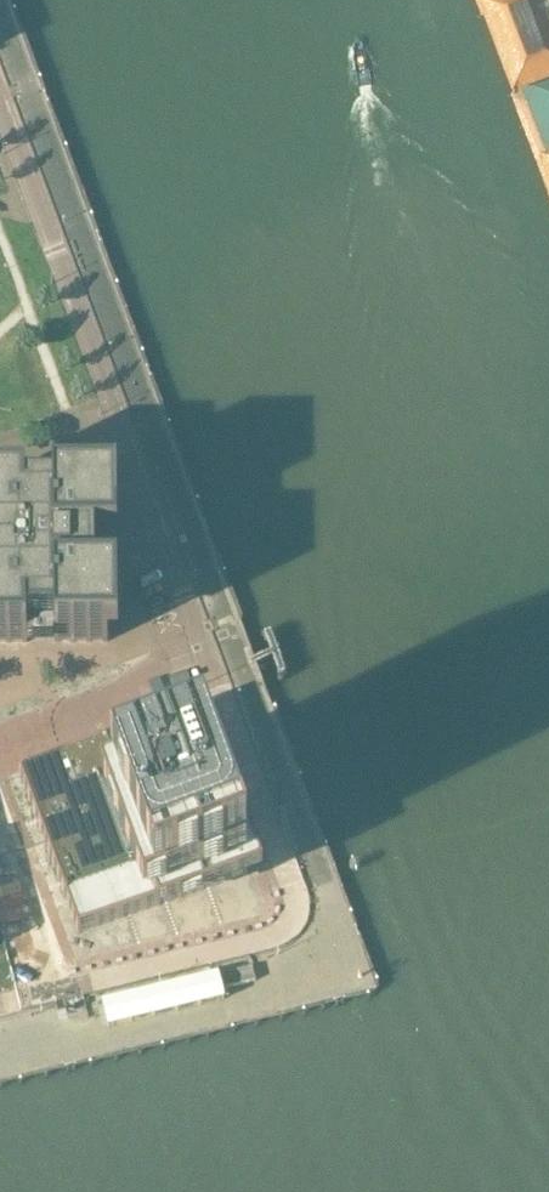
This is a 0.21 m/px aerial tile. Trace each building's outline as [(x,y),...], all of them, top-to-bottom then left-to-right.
[(548,194),(548,0),(475,0),(548,194)] [(96,550),(107,549),(106,489),(53,490),(53,498),(38,498),(25,498),(25,490),(0,490),(0,644),(27,644),(27,635),(54,635),(54,643),(107,643),(107,583),(96,583),(96,550)] [(211,705),(43,768),(103,926),(180,897),(184,909),(287,870),(240,744),(228,749),(211,705)]
